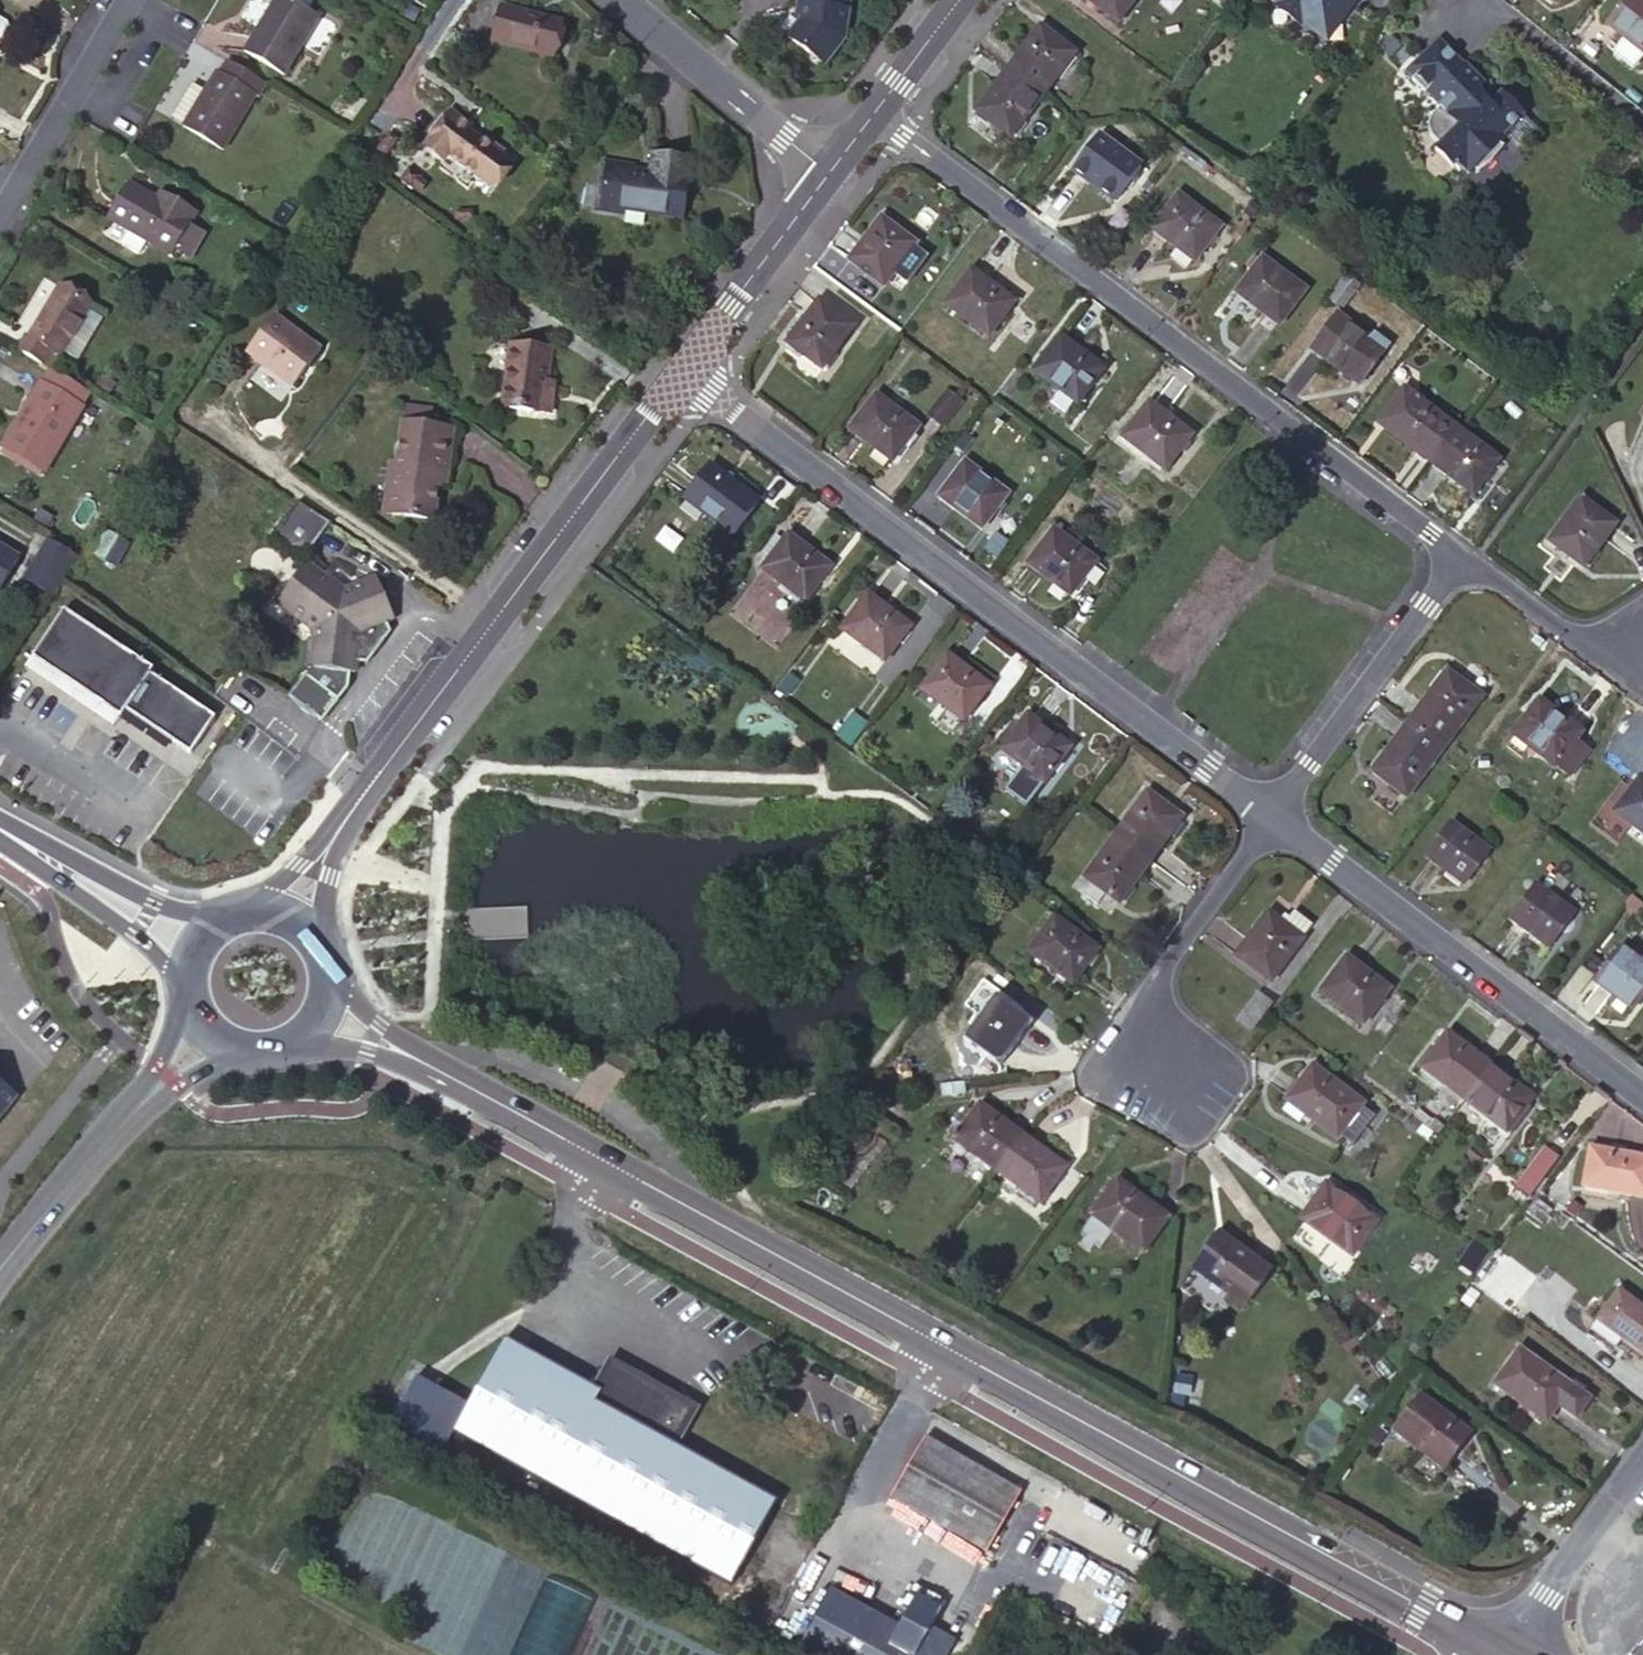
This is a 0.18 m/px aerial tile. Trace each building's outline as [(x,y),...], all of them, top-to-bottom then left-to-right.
[(265,14),(269,16),(265,23),(260,20),(243,49),(283,73),(318,18),(289,0),(273,0),(265,14)] [(798,4),(803,5),(800,17),(787,33),(824,64),(847,36),(850,11),(846,11),(847,0),(799,0),(798,4)] [(1115,23),(1133,0),(1086,0),(1115,23)] [(1273,2),(1270,7),(1294,26),(1296,23),(1313,37),(1329,16),(1337,22),(1351,3),(1346,0),(1271,0),(1273,2)] [(1641,0),(1626,0),(1606,25),(1642,53),(1642,52),(1642,1),(1641,0)] [(557,22),(499,8),(491,41),(549,55),(557,22)] [(269,16),(265,14),(260,20),(265,23),(269,16)] [(1329,16),(1313,37),(1320,42),(1337,22),(1329,16)] [(1037,28),(1005,70),(1039,97),(1072,54),(1037,28)] [(1486,171),(1490,174),(1497,169),(1503,163),(1509,156),(1514,149),(1511,146),(1516,140),(1528,152),(1548,131),(1511,95),(1500,106),(1487,93),(1494,86),(1475,69),(1446,43),(1417,72),(1425,78),(1420,84),(1434,96),(1435,95),(1450,109),(1442,117),(1441,118),(1440,119),(1440,120),(1439,122),(1438,123),(1438,124),(1438,125),(1437,126),(1437,128),(1437,129),(1437,130),(1438,131),(1438,133),(1438,134),(1439,135),(1439,136),(1440,137),(1441,138),(1442,139),(1443,140),(1444,141),(1451,148),(1447,153),(1466,170),(1467,169),(1472,174),(1476,170),(1481,176),(1486,171)] [(258,97),(265,84),(226,61),(219,72),(213,69),(201,90),(181,125),(223,150),(255,95),(258,97)] [(1039,97),(1005,70),(973,110),(1009,137),(1039,97)] [(1425,78),(1417,72),(1413,77),(1420,84),(1425,78)] [(181,125),(201,90),(189,83),(169,118),(181,125)] [(462,119),(449,110),(429,138),(431,140),(426,147),(443,159),(448,155),(488,183),(506,158),(459,124),(462,119)] [(1138,167),(1096,136),(1070,172),(1112,202),(1138,167)] [(650,175),(633,172),(608,169),(601,210),(623,214),(624,209),(682,218),(691,162),(653,156),(650,175)] [(608,169),(633,172),(633,167),(603,163),(595,209),(601,210),(608,169)] [(145,194),(126,183),(106,218),(128,229),(146,240),(170,253),(187,224),(194,212),(159,192),(153,202),(145,198),(145,194)] [(1218,228),(1176,196),(1150,230),(1192,262),(1218,228)] [(912,245),(879,220),(847,261),(880,287),(889,274),(910,248),(912,245)] [(189,257),(203,234),(187,224),(174,248),(189,257)] [(146,240),(128,229),(120,244),(138,254),(146,240)] [(910,248),(889,274),(902,284),(923,258),(910,248)] [(1253,258),(1246,268),(1250,271),(1257,262),(1253,258)] [(1233,293),(1276,326),(1302,291),(1259,259),(1257,262),(1250,271),(1233,293)] [(1011,303),(969,271),(944,304),(986,336),(1011,303)] [(1358,286),(1345,276),(1325,299),(1339,310),(1358,286)] [(24,333),(14,349),(49,370),(50,370),(60,355),(69,361),(72,357),(97,314),(100,311),(58,286),(28,336),(24,333)] [(850,327),(817,302),(786,343),(819,369),(850,327)] [(319,348),(272,312),(245,349),(291,384),(319,348)] [(111,323),(97,314),(72,357),(85,365),(111,323)] [(1308,350),(1350,381),(1361,366),(1368,371),(1387,347),(1372,334),(1367,340),(1335,315),(1308,350)] [(1099,370),(1058,338),(1033,372),(1074,403),(1099,370)] [(550,351),(508,346),(500,407),(552,413),(554,391),(545,389),(550,351)] [(1361,366),(1350,381),(1357,386),(1368,371),(1361,366)] [(41,384),(39,382),(1,445),(43,470),(80,409),(79,408),(88,393),(50,370),(49,370),(41,384)] [(946,389),(925,417),(947,434),(968,406),(946,389)] [(1387,433),(1428,463),(1454,429),(1407,392),(1396,408),(1402,412),(1387,433)] [(915,428),(872,396),(846,430),(889,462),(915,428)] [(1188,436),(1147,404),(1122,437),(1163,469),(1188,436)] [(1380,427),(1387,433),(1402,412),(1396,408),(1380,427)] [(438,469),(446,470),(452,428),(403,422),(389,514),(431,521),(437,481),(438,469)] [(1454,429),(1428,463),(1471,495),(1497,461),(1454,429)] [(757,499),(708,462),(682,496),(732,533),(757,499)] [(1003,494),(963,463),(937,498),(978,529),(1003,494)] [(445,481),(446,470),(438,469),(437,481),(445,481)] [(1612,526),(1576,500),(1547,541),(1581,567),(1612,526)] [(40,509),(35,518),(47,525),(52,516),(40,509)] [(292,545),(309,522),(304,518),(287,541),(292,545)] [(335,538),(309,522),(292,545),(310,559),(275,604),(311,631),(307,668),(289,690),(323,716),(344,688),(347,673),(351,674),(354,662),(364,664),(389,632),(384,622),(393,619),(375,578),(341,587),(339,586),(349,572),(334,562),(327,571),(324,575),(314,567),(317,564),(335,538)] [(1094,562),(1052,530),(1027,564),(1068,595),(1094,562)] [(786,533),(780,541),(768,557),(760,567),(802,599),(828,565),(786,533)] [(768,557),(780,541),(772,536),(761,552),(768,557)] [(73,555),(47,539),(32,563),(42,569),(33,584),(49,594),(73,555)] [(0,547),(0,585),(17,557),(0,547)] [(42,569),(32,563),(22,578),(33,584),(42,569)] [(327,571),(317,564),(314,567),(324,575),(327,571)] [(908,626),(866,593),(840,627),(882,659),(908,626)] [(102,697),(121,710),(146,672),(150,668),(61,609),(28,656),(97,704),(102,697)] [(987,685),(945,653),(920,688),(961,719),(987,685)] [(97,704),(28,656),(20,667),(108,727),(116,716),(97,704)] [(121,710),(185,754),(211,717),(146,672),(121,710)] [(1444,673),(1406,722),(1440,748),(1479,699),(1444,673)] [(318,724),(323,716),(289,690),(285,697),(318,724)] [(102,697),(97,704),(116,716),(121,710),(102,697)] [(1578,734),(1535,701),(1511,733),(1553,766),(1573,740),(1578,734)] [(1069,745),(1025,713),(1000,748),(1042,781),(1069,745)] [(1440,748),(1406,722),(1369,771),(1403,798),(1440,748)] [(1585,749),(1573,740),(1553,766),(1564,775),(1585,749)] [(1635,779),(1609,815),(1642,840),(1642,785),(1635,779)] [(1145,790),(1113,834),(1149,859),(1180,816),(1145,790)] [(1486,852),(1449,825),(1424,859),(1461,887),(1486,852)] [(1149,859),(1113,834),(1082,876),(1091,882),(1084,894),(1097,903),(1105,892),(1118,901),(1149,859)] [(1571,915),(1532,886),(1506,921),(1546,950),(1571,915)] [(1311,924),(1292,910),(1282,923),(1266,912),(1235,953),(1269,980),(1311,924)] [(1096,948),(1053,916),(1027,951),(1070,983),(1096,948)] [(1616,949),(1590,984),(1630,1013),(1642,995),(1642,969),(1637,964),(1616,949)] [(1387,988),(1345,955),(1320,990),(1361,1021),(1387,988)] [(1270,1002),(1257,991),(1236,1018),(1250,1028),(1270,1002)] [(1029,1021),(995,996),(964,1037),(998,1064),(1029,1021)] [(1463,1096),(1488,1064),(1447,1033),(1422,1065),(1463,1096)] [(1531,1096),(1488,1064),(1463,1096),(1505,1129),(1531,1096)] [(1360,1103),(1310,1065),(1285,1099),(1335,1136),(1360,1103)] [(16,1089),(0,1078),(0,1111),(16,1089)] [(995,1170),(1021,1134),(979,1102),(952,1139),(995,1170)] [(1064,1167),(1021,1134),(995,1170),(1039,1201),(1064,1167)] [(1556,1157),(1543,1147),(1515,1183),(1528,1195),(1556,1157)] [(1587,1147),(1581,1186),(1642,1196),(1642,1156),(1587,1147)] [(1167,1215),(1116,1179),(1091,1213),(1141,1251),(1167,1215)] [(1376,1219),(1324,1183),(1301,1217),(1351,1254),(1376,1219)] [(1269,1269),(1220,1231),(1193,1267),(1244,1304),(1269,1269)] [(1615,1288),(1594,1319),(1642,1354),(1642,1308),(1615,1288)] [(500,1346),(468,1403),(452,1432),(730,1584),(776,1499),(665,1437),(594,1398),(500,1346)] [(1518,1348),(1492,1383),(1544,1420),(1556,1403),(1569,1385),(1518,1348)] [(610,1368),(594,1398),(665,1437),(680,1406),(610,1368)] [(452,1432),(468,1403),(415,1374),(391,1420),(442,1449),(452,1432)] [(1572,1380),(1569,1385),(1580,1393),(1583,1388),(1572,1380)] [(1580,1393),(1569,1385),(1556,1403),(1574,1415),(1586,1397),(1580,1393)] [(1468,1431),(1419,1394),(1392,1429),(1441,1467),(1468,1431)] [(1018,1493),(922,1440),(887,1500),(985,1554),(1018,1493)] [(837,1597),(809,1648),(822,1654),(919,1654),(932,1631),(942,1614),(917,1600),(900,1632),(837,1597)] [(932,1631),(919,1654),(945,1654),(953,1642),(932,1631)]
